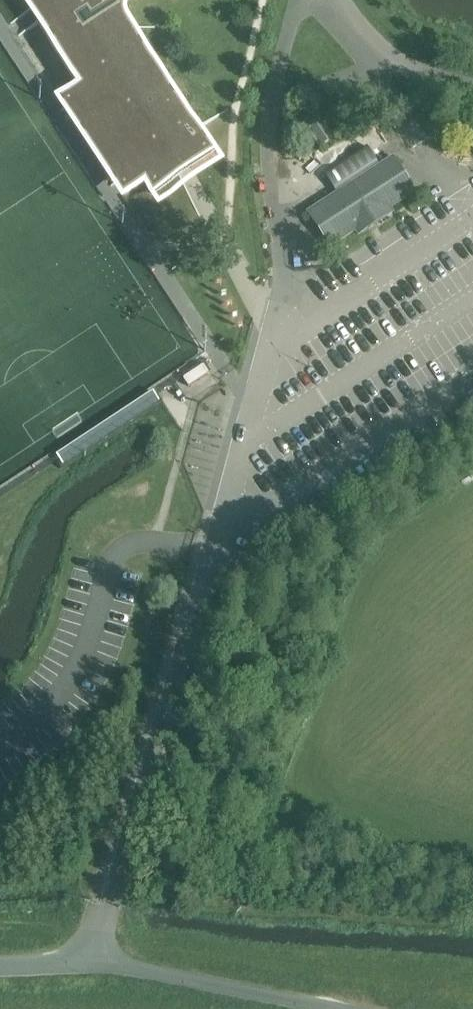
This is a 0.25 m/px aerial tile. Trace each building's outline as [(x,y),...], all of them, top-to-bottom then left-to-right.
[(86,94),(136,170),(152,194),(215,154),(126,19),(126,18),(125,17),(125,16),(124,14),(124,13),(124,12),(124,10),(124,9),(124,8),(125,6),(125,5),(126,4),(126,3),(127,2),(128,1),(128,0),(24,0),(86,94)] [(86,94),(63,109),(113,185),(136,170),(86,94)] [(320,148),(330,142),(317,123),(308,129),(320,148)] [(368,146),(325,173),(336,192),(380,164),(368,146)] [(336,192),(307,211),(330,247),(354,232),(357,236),(394,212),(391,208),(416,192),(392,156),(380,164),(336,192)] [(202,369),(169,390),(180,408),(213,387),(202,369)]
